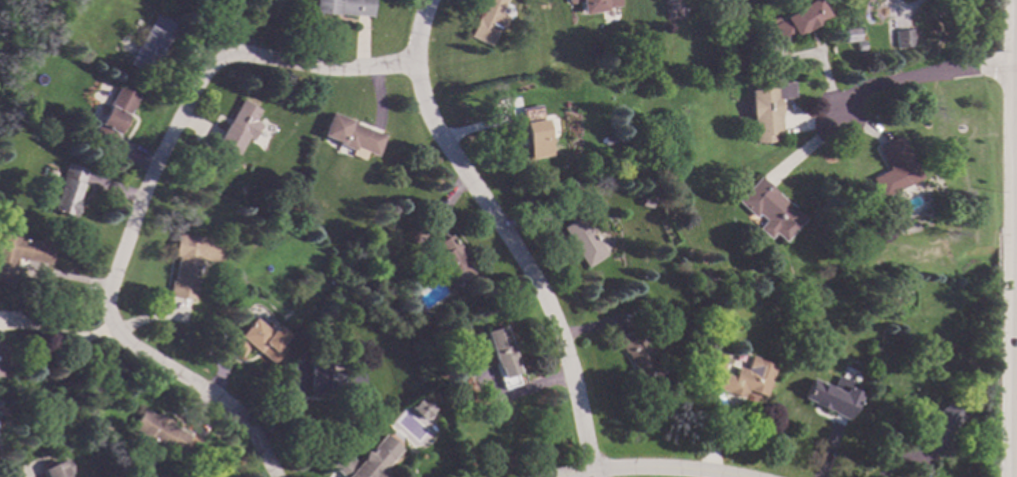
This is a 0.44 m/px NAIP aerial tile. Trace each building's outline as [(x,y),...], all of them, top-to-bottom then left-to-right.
[(310,14),(311,0),(373,0),(371,17),(310,14)] [(473,24),(484,0),(507,0),(501,13),(508,16),(501,32),(497,31),(490,46),(469,37),(474,25),(473,24)] [(566,4),(565,0),(619,0),(620,7),(606,9),(606,11),(581,15),(579,2),(566,4)] [(774,21),(806,0),(813,0),(823,17),(779,46),(766,26),(774,21)] [(173,25),(146,75),(127,65),(153,14),(173,25)] [(774,21),(766,26),(763,20),(771,16),(774,21)] [(856,41),(842,42),(841,30),(855,29),(856,41)] [(910,47),(893,48),(891,31),(908,29),(910,47)] [(861,51),(854,52),(853,42),(861,42),(861,51)] [(791,98),(777,100),(780,133),(774,134),(775,141),(752,143),(747,90),(764,89),(763,84),(790,82),(791,98)] [(136,96),(110,148),(90,138),(116,86),(136,96)] [(258,112),(252,121),(259,125),(249,141),(244,138),(234,156),(213,144),(239,101),(258,112)] [(542,120),(545,119),(552,156),(531,159),(529,147),(527,147),(520,110),(540,106),(542,120)] [(24,115),(16,116),(15,108),(23,107),(24,115)] [(354,122),(354,124),(384,136),(377,156),(366,152),(363,160),(349,155),(351,151),(336,145),(337,143),(320,136),(329,112),(354,122)] [(917,178),(877,199),(867,179),(884,170),(873,148),(896,137),(917,178)] [(83,170),(72,205),(75,206),(71,218),(43,209),(51,185),(56,187),(64,164),(83,170)] [(802,219),(781,242),(771,233),(765,239),(754,229),(762,220),(755,214),(752,218),(734,202),(756,178),(802,219)] [(651,200),(648,209),(638,206),(641,197),(651,200)] [(605,255),(585,268),(560,228),(581,216),(605,255)] [(454,246),(456,244),(466,261),(463,262),(471,275),(452,286),(428,242),(446,232),(454,246)] [(223,242),(220,263),(199,260),(192,301),(167,296),(170,280),(172,280),(176,257),(172,256),(176,233),(223,242)] [(9,286),(0,284),(0,235),(51,245),(47,265),(14,258),(9,286)] [(422,315),(415,319),(412,314),(418,309),(422,315)] [(269,333),(276,325),(288,336),(280,344),(285,348),(271,364),(257,352),(256,353),(249,347),(240,357),(226,345),(238,331),(241,332),(253,318),(269,333)] [(514,362),(512,363),(515,373),(513,374),(517,385),(502,390),(483,333),(502,326),(514,362)] [(639,341),(642,340),(652,362),(651,363),(660,382),(642,390),(625,353),(623,354),(616,339),(634,330),(639,341)] [(332,356),(331,372),(363,373),(362,396),(310,394),(311,355),(332,356)] [(756,358),(756,360),(774,366),(763,397),(745,391),(744,394),(743,393),(741,399),(714,389),(720,373),(732,378),(735,367),(744,370),(749,356),(756,358)] [(722,364),(720,371),(714,369),(717,362),(722,364)] [(858,387),(856,392),(859,394),(846,420),(801,398),(810,379),(830,389),(836,376),(858,387)] [(964,416),(945,435),(947,437),(931,454),(911,434),(930,414),(933,416),(948,401),(964,416)] [(433,413),(427,416),(424,407),(430,404),(433,413)] [(153,416),(155,413),(172,423),(170,426),(188,437),(179,453),(166,446),(164,450),(151,442),(145,452),(136,447),(142,436),(130,429),(141,409),(153,416)] [(393,459),(377,476),(345,476),(375,443),(393,459)] [(67,475),(68,476),(44,476),(41,470),(67,459),(72,473),(67,475)]
